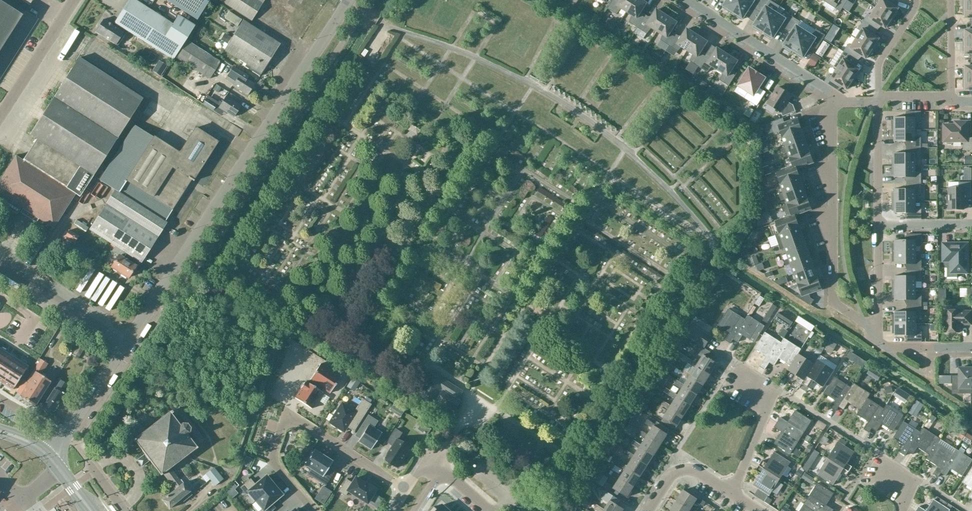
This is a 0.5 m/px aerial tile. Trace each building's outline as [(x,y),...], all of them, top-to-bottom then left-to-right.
[(31,0),(9,0),(25,10),(28,4),(31,0)] [(124,29),(172,60),(194,26),(177,16),(172,24),(134,0),(128,0),(114,23),(115,23),(124,29)] [(196,20),(209,0),(165,0),(196,20)] [(251,20),(264,0),(220,0),(251,20)] [(634,0),(613,0),(607,8),(616,14),(622,8),(627,12),(634,0)] [(638,28),(646,15),(641,12),(647,3),(642,0),(634,0),(627,12),(632,15),(629,22),(638,28)] [(741,0),(727,0),(723,7),(731,13),(732,11),(733,12),(741,0)] [(733,12),(735,13),(734,15),(742,20),(744,15),(749,8),(755,12),(762,0),(741,0),(733,12)] [(753,27),(761,32),(762,30),(764,31),(776,12),(779,6),(771,1),(771,0),(770,0),(762,0),(755,12),(760,16),(756,23),(753,27)] [(826,0),(836,6),(835,8),(841,11),(848,0),(826,0)] [(893,19),(898,12),(897,11),(898,8),(892,4),(895,0),(880,0),(881,1),(876,8),(893,19)] [(0,1),(0,50),(22,15),(0,1)] [(849,12),(854,5),(848,1),(844,9),(849,12)] [(963,6),(963,15),(965,15),(965,18),(971,18),(971,6),(963,6)] [(868,13),(863,21),(876,29),(879,24),(886,28),(887,26),(889,27),(893,19),(876,8),(875,10),(871,15),(868,13)] [(638,28),(635,33),(644,38),(647,33),(652,28),(657,31),(667,16),(657,9),(651,18),(646,15),(638,28)] [(237,26),(241,19),(228,11),(224,17),(237,26)] [(786,29),(794,17),(788,13),(788,14),(784,11),(781,16),(776,12),(764,31),(765,32),(764,34),(772,39),(781,25),(786,29)] [(667,16),(657,31),(662,34),(661,40),(669,45),(676,34),(671,31),(677,22),(667,16)] [(794,51),(806,32),(797,26),(800,21),(794,17),(786,29),(792,32),(783,46),(791,51),(792,50),(794,51)] [(617,25),(608,19),(604,25),(613,31),(617,25)] [(112,26),(102,20),(94,32),(117,46),(125,34),(123,32),(124,29),(115,23),(112,26)] [(227,44),(224,49),(246,64),(244,66),(252,71),(253,69),(260,73),(279,44),(242,20),(231,38),(227,44)] [(861,31),(857,38),(874,50),(879,42),(877,41),(879,39),(873,35),(876,29),(863,21),(858,29),(861,31)] [(840,29),(833,25),(824,40),(831,44),(840,29)] [(17,28),(10,39),(15,43),(22,32),(17,28)] [(676,34),(669,45),(678,51),(678,50),(682,47),(687,50),(697,35),(687,29),(681,37),(676,34)] [(806,32),(794,51),(795,52),(794,53),(802,58),(811,45),(817,48),(825,35),(817,30),(811,35),(806,32)] [(965,30),(965,33),(963,33),(963,42),(971,42),(971,30),(965,30)] [(221,41),(227,44),(231,38),(226,34),(221,41)] [(707,42),(697,35),(687,50),(693,54),(690,61),(691,62),(698,66),(707,54),(702,50),(707,42)] [(844,51),(856,60),(860,54),(866,58),(868,56),(869,57),(874,50),(857,38),(853,43),(852,46),(849,44),(844,51)] [(8,40),(0,54),(6,57),(14,43),(8,40)] [(175,57),(208,78),(219,61),(186,40),(175,57)] [(823,41),(815,53),(822,57),(830,45),(823,41)] [(963,42),(963,51),(965,51),(965,54),(971,54),(971,42),(963,42)] [(50,56),(56,60),(63,49),(58,45),(50,56)] [(707,54),(698,66),(707,72),(712,66),(718,70),(727,54),(717,48),(717,49),(712,57),(707,54)] [(844,51),(834,67),(855,80),(859,72),(858,71),(859,69),(853,65),(856,60),(844,51)] [(652,58),(658,62),(661,57),(655,53),(652,58)] [(727,54),(718,70),(723,73),(720,80),(729,86),(737,73),(732,70),(738,61),(727,54)] [(813,55),(808,64),(814,68),(819,59),(813,55)] [(56,93),(120,134),(142,99),(78,58),(56,93)] [(159,61),(153,71),(158,74),(161,76),(167,66),(164,64),(159,61)] [(965,66),(965,69),(964,69),(964,78),(971,78),(971,66),(965,66)] [(855,80),(834,67),(837,69),(832,76),(829,74),(824,82),(837,90),(840,85),(847,89),(848,86),(850,87),(855,80)] [(235,81),(232,85),(247,95),(254,83),(231,68),(227,75),(235,81)] [(759,75),(760,74),(755,71),(755,72),(749,68),(739,85),(749,92),(745,98),(757,105),(766,92),(759,88),(765,78),(759,75)] [(695,76),(691,82),(698,86),(701,80),(695,76)] [(964,78),(964,87),(965,87),(965,90),(971,90),(971,78),(964,78)] [(216,84),(213,89),(218,93),(222,87),(216,84)] [(710,85),(706,92),(713,96),(718,90),(710,85)] [(781,112),(783,116),(796,111),(793,104),(792,105),(785,101),(790,94),(778,87),(767,103),(781,112)] [(36,138),(29,149),(86,186),(94,175),(120,134),(56,93),(29,134),(36,138)] [(207,95),(202,104),(213,111),(216,106),(224,111),(233,116),(240,105),(226,96),(222,102),(219,101),(218,102),(207,95)] [(743,116),(750,120),(753,114),(746,110),(743,116)] [(892,121),(892,129),(914,129),(914,123),(921,123),(921,111),(906,111),(906,118),(894,118),(894,121),(892,121)] [(783,119),(771,123),(775,134),(781,132),(783,137),(801,131),(798,120),(785,125),(783,119)] [(954,124),(944,124),(944,141),(945,141),(945,143),(947,145),(952,145),(954,143),(954,141),(963,141),(963,150),(971,150),(971,137),(968,137),(967,121),(954,122),(954,124)] [(179,152),(135,124),(99,179),(164,225),(166,222),(161,219),(187,177),(192,180),(217,141),(195,127),(179,152)] [(907,141),(907,147),(921,147),(921,144),(921,136),(914,136),(914,129),(892,129),(892,138),(894,138),(894,141),(907,141)] [(801,131),(783,137),(786,148),(805,141),(801,131)] [(788,153),(790,158),(809,151),(805,141),(786,148),(781,150),(783,154),(788,153)] [(763,153),(768,151),(766,144),(760,145),(763,153)] [(895,156),(892,156),(892,165),(915,165),(915,159),(921,159),(921,148),(921,147),(907,147),(907,153),(895,153),(895,156)] [(29,149),(22,160),(16,156),(0,181),(0,195),(4,198),(0,204),(17,215),(21,208),(22,209),(20,213),(36,223),(38,219),(53,228),(75,194),(80,197),(86,186),(29,149)] [(809,151),(790,158),(793,167),(794,168),(796,167),(813,161),(809,151)] [(766,162),(772,160),(770,153),(764,155),(766,162)] [(915,172),(915,165),(892,165),(892,174),(895,174),(895,177),(907,177),(907,183),(921,183),(921,180),(921,172),(915,172)] [(793,167),(777,173),(780,184),(799,177),(796,167),(794,168),(793,167)] [(799,177),(780,184),(784,194),(803,187),(799,177)] [(959,188),(949,188),(949,195),(946,195),(946,204),(949,204),(949,209),(964,209),(964,196),(971,196),(971,182),(959,182),(959,188)] [(921,195),(921,183),(907,183),(907,189),(895,189),(895,192),(892,192),(892,201),(915,201),(915,195),(921,195)] [(784,194),(780,196),(781,201),(786,199),(788,204),(807,198),(803,187),(784,194)] [(115,245),(130,255),(140,262),(164,225),(115,190),(89,229),(115,245)] [(788,204),(783,206),(787,217),(810,208),(807,198),(788,204)] [(773,210),(769,199),(763,202),(767,212),(773,210)] [(915,201),(892,201),(892,210),(895,210),(895,213),(907,213),(907,219),(921,219),(921,208),(921,201),(915,201)] [(759,220),(757,223),(759,226),(772,222),(770,216),(759,220)] [(795,216),(776,223),(780,233),(799,226),(795,216)] [(76,220),(74,224),(85,232),(88,228),(76,220)] [(780,233),(775,235),(779,245),(802,237),(799,226),(780,233)] [(65,237),(75,243),(79,237),(69,231),(65,237)] [(892,243),(892,252),(915,252),(915,246),(921,246),(921,234),(907,234),(907,240),(895,240),(895,243),(892,243)] [(757,235),(751,237),(751,238),(753,243),(759,241),(757,235)] [(802,237),(779,245),(781,250),(785,248),(787,254),(806,247),(802,237)] [(967,272),(967,244),(943,244),(943,261),(944,261),(944,268),(947,268),(947,277),(957,277),(957,272),(967,272)] [(118,256),(111,267),(128,278),(135,266),(127,261),(130,255),(115,245),(111,251),(118,256)] [(806,247),(787,254),(789,259),(785,261),(786,265),(791,264),(810,257),(806,247)] [(907,264),(907,270),(922,270),(921,259),(915,259),(915,252),(892,252),(892,261),(895,261),(895,264),(907,264)] [(810,257),(791,264),(795,274),(813,267),(810,257)] [(60,269),(65,272),(70,264),(65,261),(60,269)] [(756,266),(758,272),(765,270),(762,263),(756,266)] [(813,267),(795,274),(798,284),(817,277),(813,267)] [(922,282),(922,270),(907,270),(907,276),(895,276),(895,279),(893,279),(893,288),(915,288),(915,282),(922,282)] [(817,277),(798,284),(802,294),(796,296),(811,305),(814,300),(811,298),(809,292),(812,291),(813,293),(819,291),(818,289),(821,288),(817,277)] [(907,300),(907,306),(922,306),(922,302),(922,294),(915,294),(915,288),(893,288),(893,297),(895,297),(895,300),(907,300)] [(755,304),(759,307),(765,299),(760,296),(755,304)] [(772,316),(777,308),(772,305),(767,313),(772,316)] [(893,315),(893,324),(915,324),(915,317),(922,317),(922,310),(922,306),(907,306),(907,312),(895,312),(895,315),(893,315)] [(732,339),(745,320),(728,309),(718,326),(729,333),(725,340),(730,343),(732,339)] [(971,325),(971,311),(959,311),(959,310),(944,310),(944,332),(959,332),(959,325),(971,325)] [(778,312),(774,319),(786,326),(790,328),(793,322),(778,312)] [(234,316),(229,323),(243,331),(247,324),(234,316)] [(747,316),(745,320),(732,339),(737,343),(742,335),(754,342),(764,326),(747,316)] [(809,323),(805,328),(811,332),(815,326),(809,323)] [(690,324),(684,334),(704,347),(711,337),(691,324),(690,324)] [(915,324),(893,324),(893,333),(895,333),(895,336),(907,336),(907,342),(922,342),(922,330),(915,330),(915,324)] [(764,370),(768,363),(781,343),(765,333),(754,349),(765,356),(759,367),(764,370)] [(684,335),(681,340),(691,346),(694,342),(694,341),(684,335)] [(781,343),(768,363),(773,366),(778,358),(790,366),(797,354),(800,349),(784,339),(781,343)] [(825,348),(824,349),(831,353),(836,344),(830,340),(827,345),(825,348)] [(78,357),(86,344),(81,341),(73,354),(78,357)] [(699,346),(695,352),(702,357),(698,363),(711,372),(717,363),(711,359),(714,354),(700,345),(699,346)] [(821,345),(815,354),(819,356),(825,348),(821,345)] [(682,353),(676,349),(674,353),(680,357),(682,353)] [(848,356),(847,357),(853,361),(856,355),(851,352),(848,356)] [(0,365),(10,372),(17,360),(7,354),(0,365)] [(797,354),(790,366),(787,370),(798,377),(793,385),(799,388),(802,384),(814,365),(797,354)] [(695,367),(691,374),(704,382),(711,372),(698,363),(690,358),(688,362),(695,367)] [(17,360),(10,372),(20,378),(27,367),(17,360)] [(41,376),(48,364),(41,360),(27,382),(24,381),(17,392),(21,395),(20,397),(35,406),(50,382),(41,376)] [(833,371),(817,361),(814,365),(802,384),(807,388),(812,380),(823,387),(833,371)] [(340,376),(320,363),(309,380),(315,384),(314,387),(321,391),(323,389),(330,393),(340,376)] [(3,383),(10,372),(0,365),(0,366),(0,381),(3,383)] [(971,393),(971,388),(971,366),(963,366),(963,368),(959,368),(959,381),(952,381),(952,393),(971,393)] [(684,384),(698,393),(704,382),(691,374),(683,369),(681,373),(688,378),(684,384)] [(10,372),(3,383),(13,389),(20,378),(10,372)] [(658,377),(656,380),(664,385),(666,382),(658,377)] [(837,407),(850,387),(834,377),(823,393),(834,400),(829,408),(835,411),(837,407)] [(359,384),(352,379),(346,388),(354,393),(359,384)] [(677,394),(691,403),(698,393),(684,384),(677,379),(675,384),(682,388),(677,394)] [(60,380),(44,405),(46,406),(42,409),(46,413),(50,409),(53,411),(60,401),(62,402),(66,396),(63,394),(68,386),(60,380)] [(300,388),(301,388),(295,398),(311,409),(322,392),(321,391),(314,387),(305,381),(304,382),(300,388)] [(859,410),(866,398),(869,394),(852,383),(850,387),(837,407),(842,410),(847,402),(859,410)] [(899,387),(895,393),(900,397),(904,391),(899,387)] [(675,398),(671,405),(684,414),(691,403),(677,394),(670,389),(667,393),(675,398)] [(866,398),(859,410),(856,414),(867,422),(863,429),(868,432),(870,428),(883,409),(866,398)] [(370,404),(362,399),(354,411),(341,403),(329,422),(343,432),(348,425),(354,430),(370,404)] [(663,400),(661,404),(668,409),(663,417),(664,418),(662,422),(674,429),(683,416),(684,414),(671,405),(663,400)] [(924,406),(917,401),(912,408),(919,413),(924,406)] [(883,409),(870,428),(876,432),(881,424),(892,432),(902,415),(885,405),(883,409)] [(181,460),(190,453),(197,448),(195,447),(204,440),(179,407),(172,412),(171,411),(145,430),(140,423),(130,431),(135,437),(133,439),(144,454),(136,460),(141,466),(149,460),(160,475),(162,474),(174,490),(161,499),(168,509),(185,497),(186,498),(191,495),(189,493),(190,492),(183,482),(181,483),(170,468),(176,463),(180,468),(184,465),(181,460)] [(401,409),(400,408),(396,414),(401,417),(404,411),(401,409)] [(777,422),(801,438),(811,421),(795,411),(787,423),(780,418),(777,422)] [(359,438),(358,441),(371,449),(381,433),(373,428),(377,421),(368,415),(355,435),(359,438)] [(647,435),(661,444),(670,430),(657,422),(655,425),(647,421),(645,424),(652,429),(647,435)] [(801,438),(777,422),(773,428),(781,433),(773,445),(790,455),(801,438)] [(904,455),(907,451),(919,432),(903,422),(893,438),(903,445),(899,452),(904,455)] [(421,423),(418,429),(427,435),(431,429),(421,423)] [(629,437),(634,428),(629,424),(623,433),(629,437)] [(919,432),(907,451),(911,454),(916,447),(928,454),(936,443),(938,438),(922,428),(919,432)] [(411,448),(398,440),(402,433),(396,429),(387,442),(393,446),(385,458),(398,467),(411,448)] [(960,429),(956,436),(962,440),(967,433),(960,429)] [(645,439),(641,446),(654,455),(661,444),(647,435),(640,431),(638,435),(645,439)] [(971,440),(971,436),(967,433),(963,441),(969,445),(971,440)] [(838,442),(827,459),(849,472),(852,467),(847,464),(854,452),(845,446),(847,443),(841,439),(839,442),(838,442)] [(634,456),(648,465),(654,455),(641,446),(634,441),(631,445),(638,450),(634,456)] [(615,443),(611,450),(616,454),(620,447),(615,443)] [(936,443),(928,454),(925,459),(937,466),(932,474),(937,477),(940,473),(952,453),(936,443)] [(952,453),(940,473),(946,476),(950,469),(961,476),(971,460),(963,454),(965,450),(961,448),(958,451),(955,449),(952,453)] [(332,461),(314,450),(304,466),(315,472),(312,477),(325,485),(334,472),(328,468),(332,461)] [(632,460),(627,467),(641,476),(648,465),(634,456),(627,452),(624,456),(632,460)] [(759,466),(780,479),(790,463),(774,453),(767,464),(762,461),(759,466)] [(246,456),(243,464),(249,467),(253,459),(246,456)] [(641,476),(627,467),(620,462),(621,461),(616,458),(614,462),(618,465),(618,466),(625,471),(621,477),(634,486),(641,476)] [(808,470),(813,462),(808,459),(803,467),(808,470)] [(849,472),(827,459),(817,475),(833,485),(841,474),(846,477),(849,472)] [(760,474),(752,486),(753,486),(758,489),(768,496),(769,496),(772,492),(776,495),(783,485),(778,482),(780,479),(759,466),(756,471),(760,474)] [(206,474),(215,486),(223,480),(214,467),(206,474)] [(962,482),(971,489),(971,467),(962,482)] [(596,475),(593,480),(603,487),(606,482),(602,479),(605,475),(598,471),(596,475)] [(612,476),(611,477),(618,481),(613,489),(627,498),(634,486),(621,477),(613,473),(612,476)] [(811,476),(806,473),(803,478),(808,481),(811,476)] [(256,500),(274,486),(273,484),(272,485),(265,476),(255,485),(250,479),(240,487),(246,494),(248,492),(256,500)] [(346,479),(338,491),(345,495),(348,491),(367,503),(375,489),(367,484),(366,485),(355,478),(352,483),(346,479)] [(823,510),(833,510),(826,506),(833,494),(817,484),(807,500),(823,510)] [(274,486),(256,500),(263,509),(261,510),(271,510),(275,508),(271,503),(281,495),(274,486)] [(323,486),(314,499),(323,504),(331,491),(323,486)] [(677,499),(691,508),(695,502),(703,506),(705,502),(697,497),(697,499),(683,490),(677,499)] [(605,510),(623,510),(624,510),(617,506),(620,502),(606,492),(601,499),(609,504),(604,510),(605,510)] [(670,510),(673,510),(695,510),(691,508),(677,499),(670,510)] [(952,506),(941,499),(938,502),(934,499),(926,510),(918,506),(915,510),(948,510),(952,506)] [(807,500),(800,510),(823,510),(807,500)]
